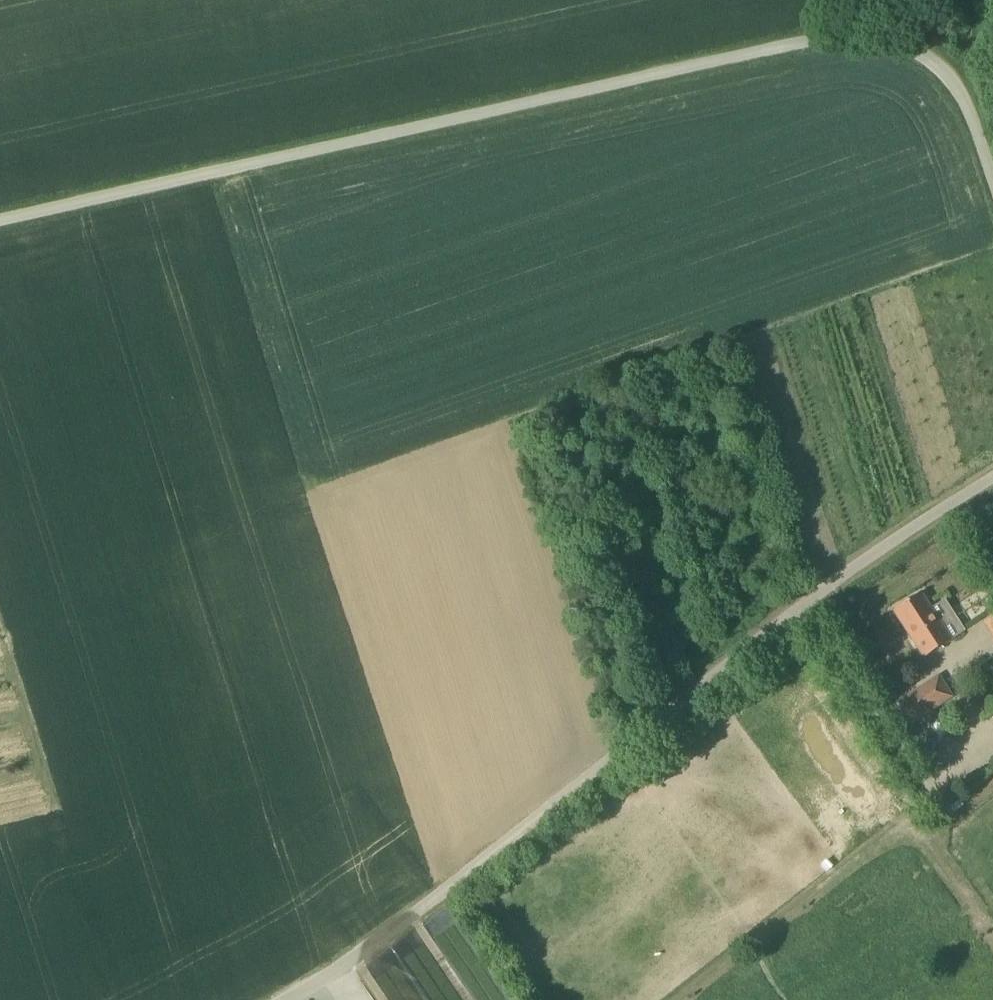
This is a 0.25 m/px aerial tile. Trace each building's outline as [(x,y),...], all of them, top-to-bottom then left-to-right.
[(924,658),(952,640),(922,594),(894,612),(924,658)] [(992,635),(992,617),(985,622),(992,635)] [(898,702),(913,724),(954,697),(939,674),(898,702)]
